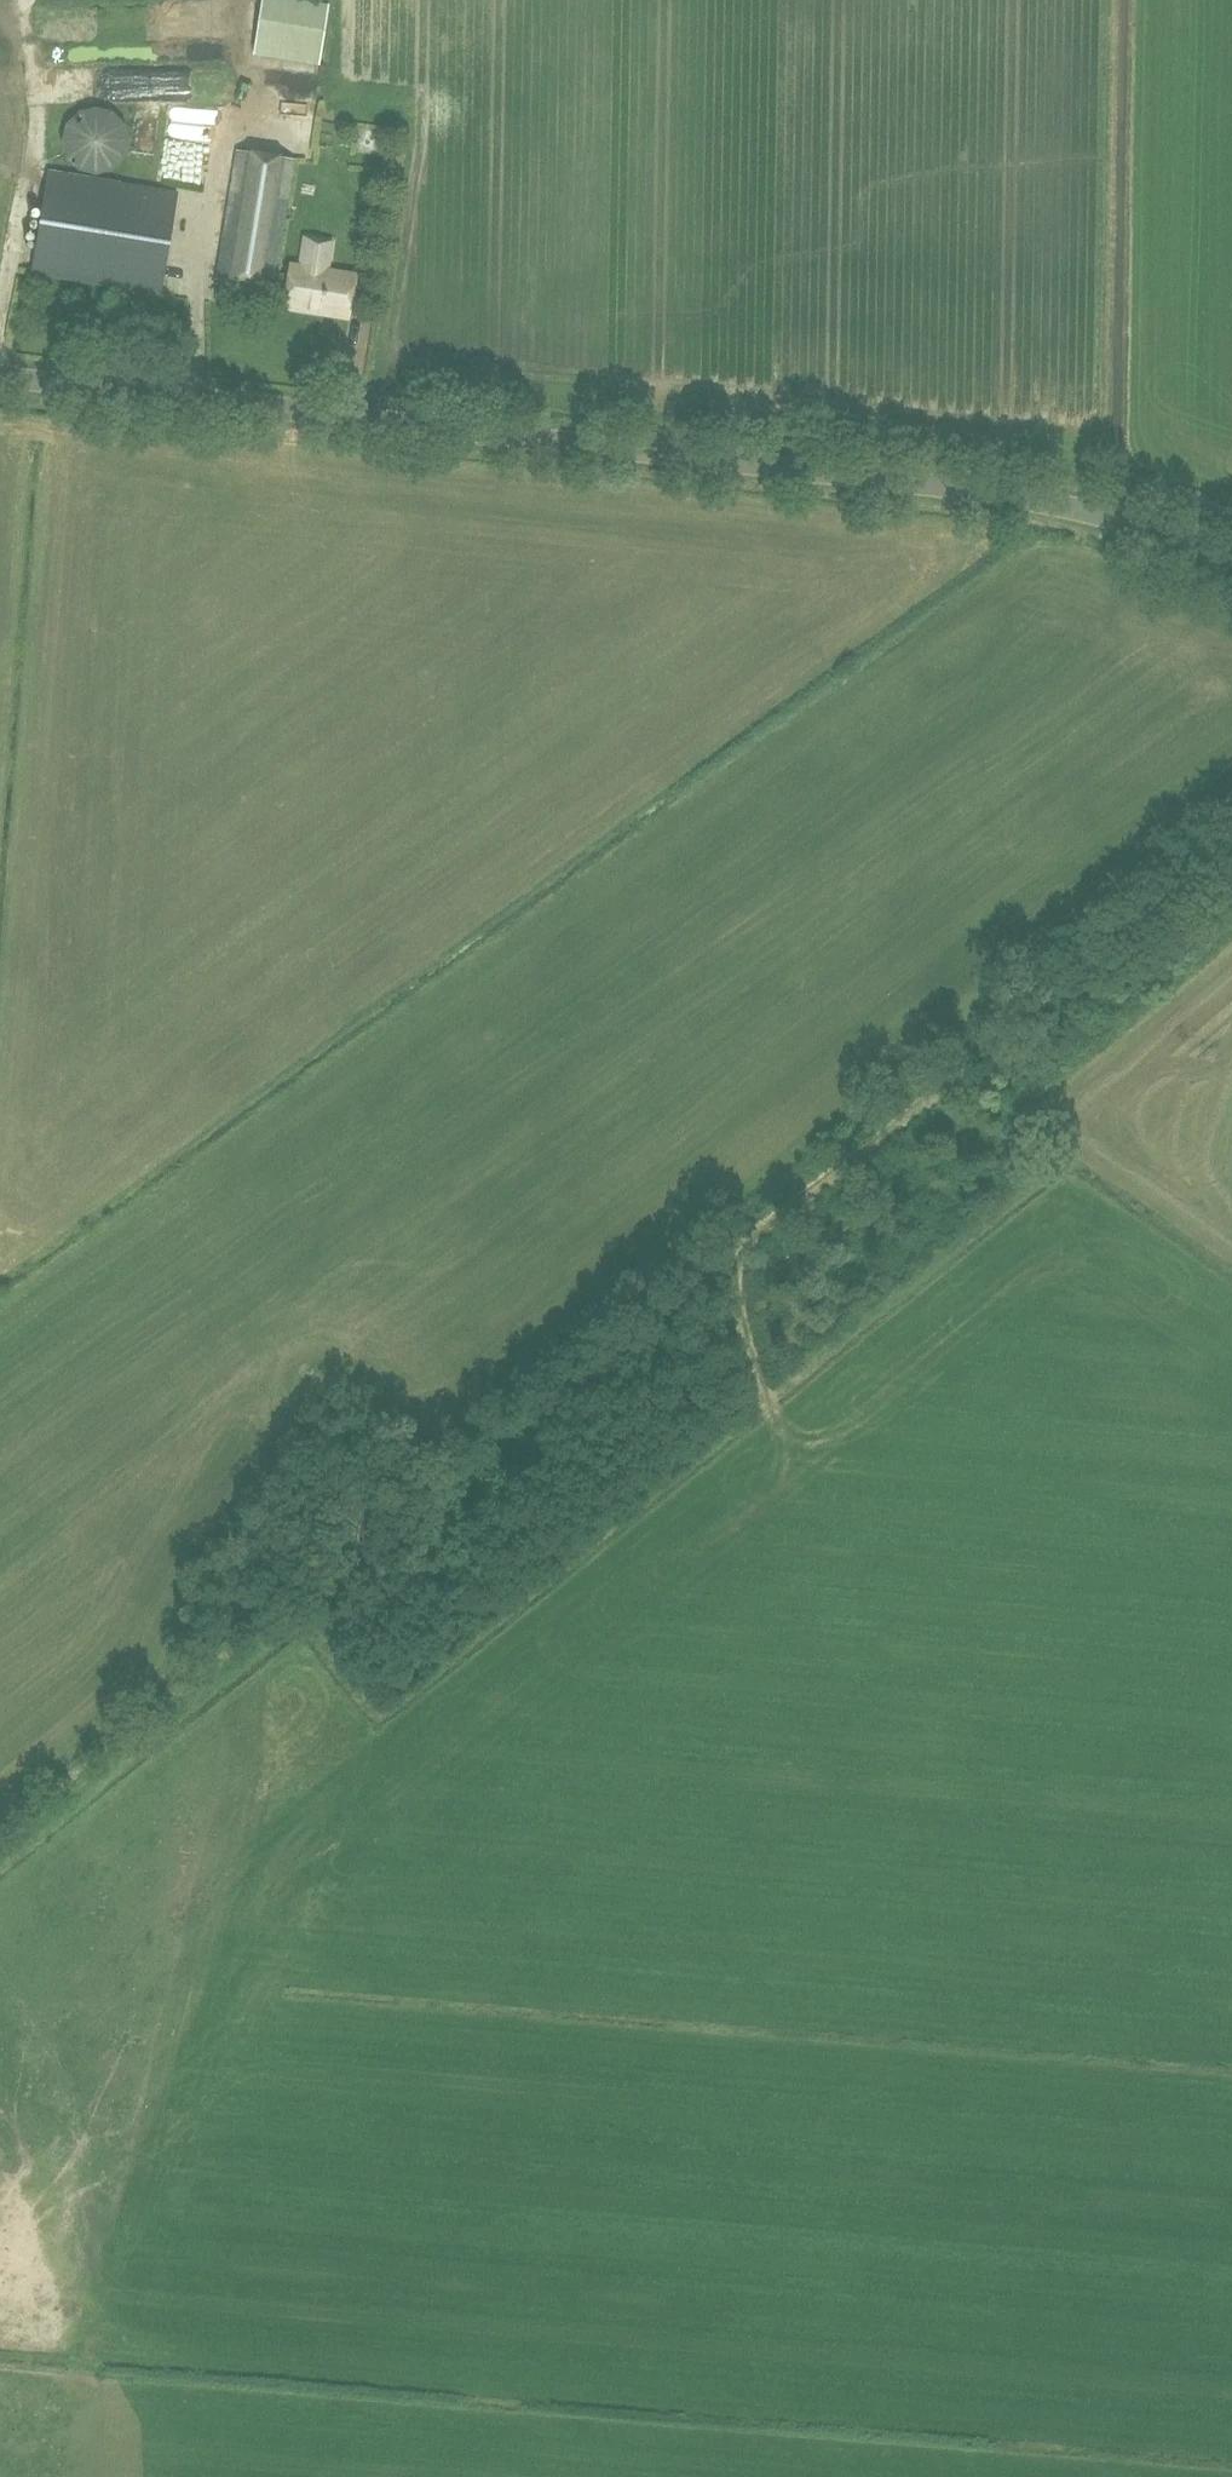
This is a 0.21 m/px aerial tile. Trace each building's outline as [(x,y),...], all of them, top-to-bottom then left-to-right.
[(318,55),(324,0),(263,0),(258,48),(318,55)] [(127,41),(199,39),(198,13),(126,16),(127,41)] [(176,184),(185,107),(161,104),(152,181),(176,184)] [(106,108),(96,106),(90,106),(80,109),(71,115),(65,124),(62,135),(62,140),(63,146),(67,156),(75,163),(84,168),(95,170),(106,168),(115,162),(122,154),(126,144),(126,138),(124,127),(119,118),(111,111),(106,108)] [(328,273),(334,238),(305,234),(299,270),(290,268),(289,277),(276,275),(295,160),(237,150),(216,279),(273,288),(274,285),(287,287),(284,307),(348,318),(355,277),(328,273)] [(32,275),(161,296),(177,193),(49,172),(32,275)]
